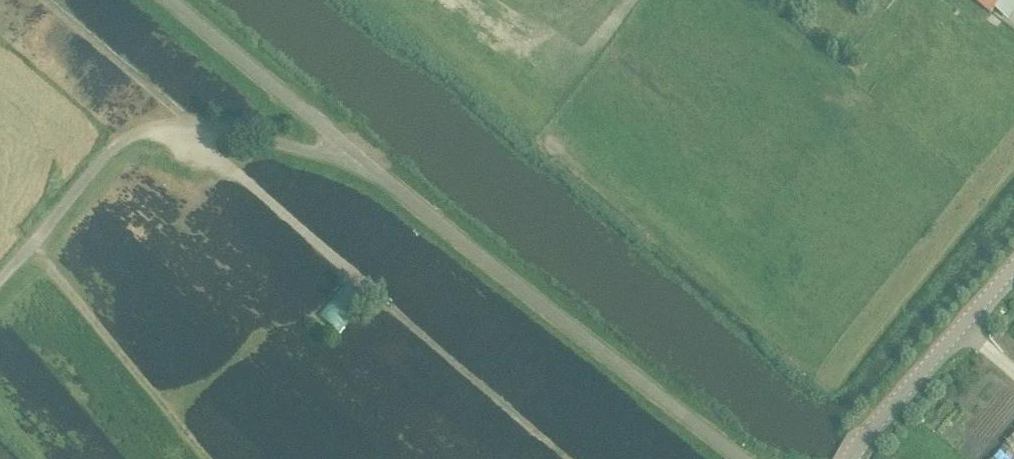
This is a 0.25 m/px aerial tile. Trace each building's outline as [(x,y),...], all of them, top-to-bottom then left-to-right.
[(989,14),(1001,0),(972,0),(989,14)]
